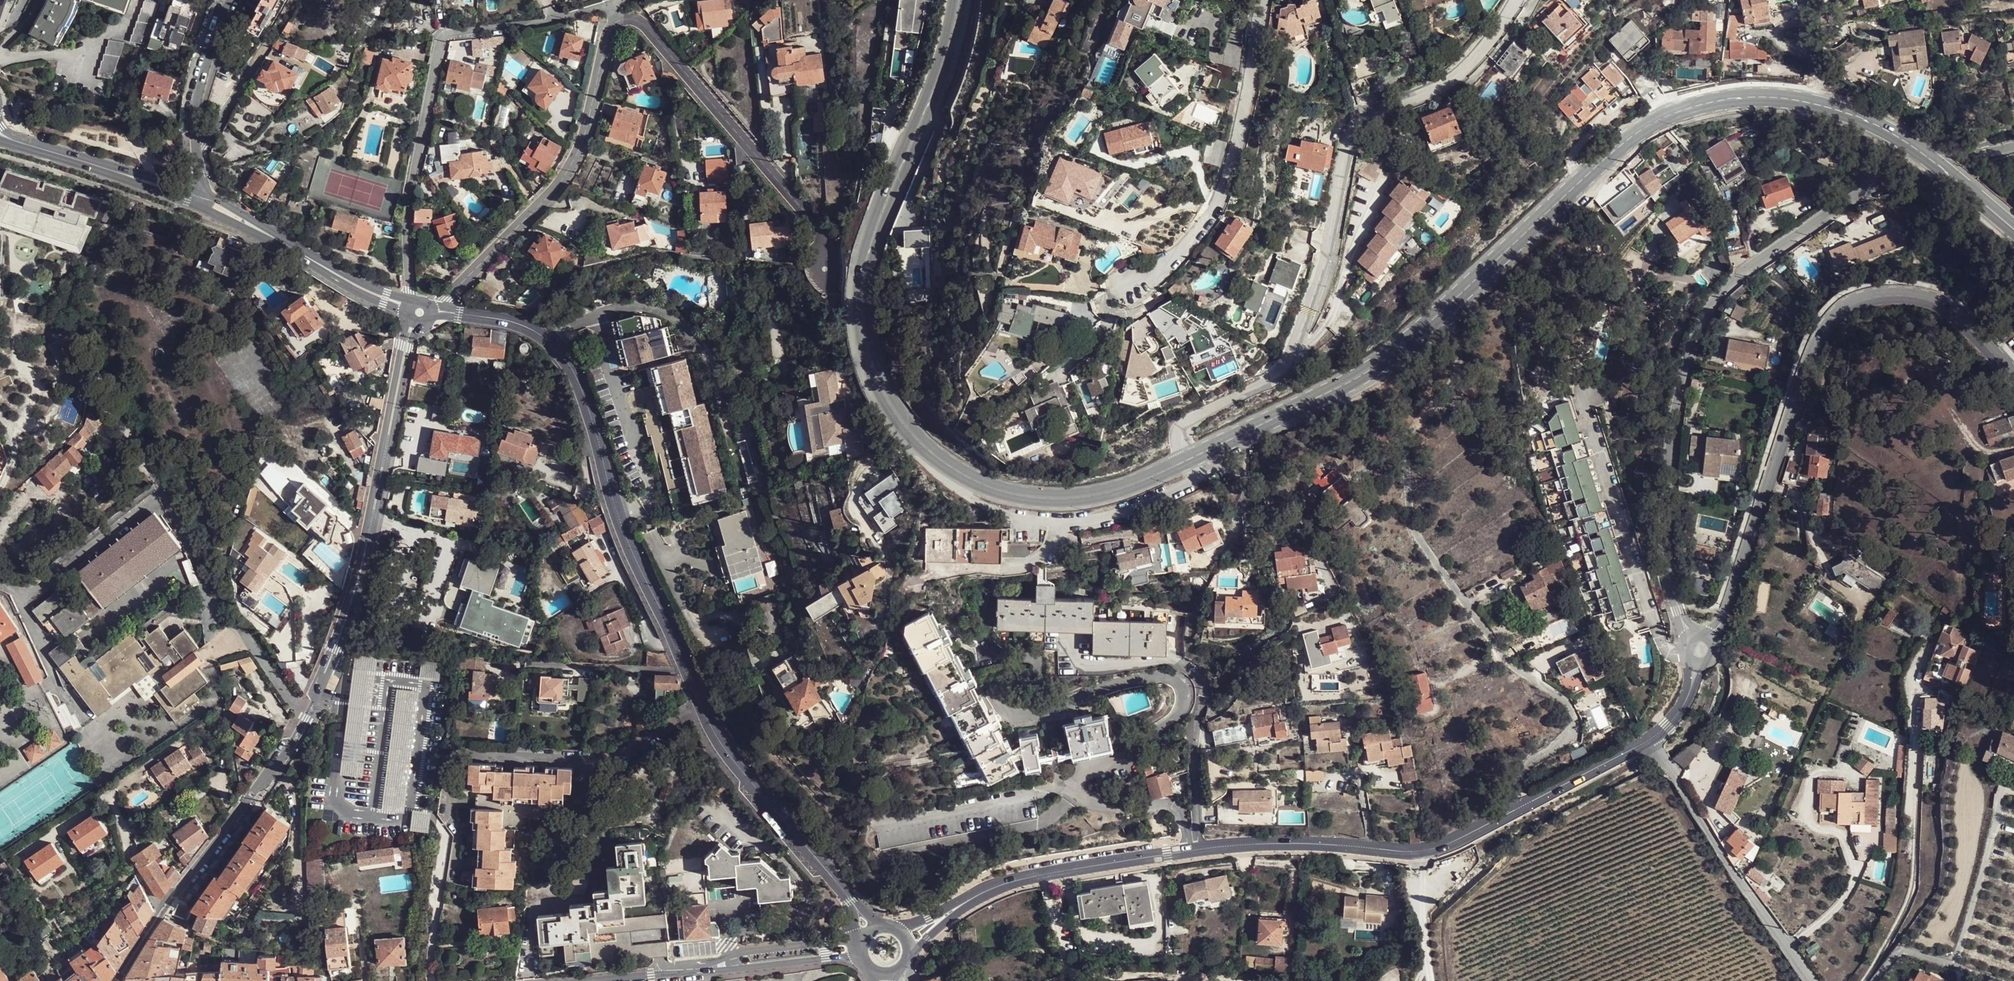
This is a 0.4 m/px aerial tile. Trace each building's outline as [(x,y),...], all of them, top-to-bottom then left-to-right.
[(31,32),(37,35),(42,38),(43,38),(45,35),(56,40),(61,31),(58,29),(61,24),(62,24),(69,12),(73,0),(49,0),(31,32)] [(125,11),(129,0),(93,0),(125,11)] [(160,0),(145,0),(145,2),(144,2),(142,8),(140,15),(139,15),(138,21),(137,21),(135,28),(134,28),(133,35),(132,35),(130,41),(144,44),(160,0)] [(172,6),(182,9),(185,0),(174,0),(172,6)] [(274,9),(279,0),(261,0),(256,10),(258,11),(248,29),(259,35),(265,25),(262,24),(272,8),(274,9)] [(728,26),(727,18),(731,18),(729,0),(718,0),(709,2),(699,3),(699,8),(700,13),(704,12),(707,28),(728,26)] [(1041,46),(1042,42),(1048,45),(1067,2),(1063,0),(1054,0),(1046,17),(1044,21),(1038,18),(1028,40),(1041,46)] [(1130,3),(1131,3),(1124,21),(1120,19),(1113,36),(1126,42),(1133,25),(1143,29),(1154,3),(1164,7),(1159,17),(1171,22),(1180,1),(1179,0),(1130,0),(1130,3)] [(1284,38),(1295,35),(1293,30),(1302,27),(1301,24),(1315,20),(1314,19),(1321,16),(1315,0),(1310,0),(1299,5),(1300,7),(1296,9),(1295,4),(1288,3),(1288,6),(1281,8),(1280,6),(1277,5),(1273,4),(1270,25),(1277,26),(1277,28),(1277,30),(1285,31),(1284,38)] [(1375,10),(1383,7),(1387,15),(1395,12),(1397,10),(1397,8),(1394,0),(1370,0),(1375,10)] [(1738,16),(1740,24),(1755,21),(1754,20),(1769,18),(1766,0),(1736,0),(1738,16)] [(891,1),(888,19),(909,22),(911,4),(899,2),(891,1)] [(1562,4),(1557,8),(1563,15),(1567,10),(1562,4)] [(182,9),(172,6),(166,22),(158,20),(152,38),(164,42),(165,38),(171,40),(172,39),(182,43),(186,30),(191,18),(180,14),(182,9)] [(265,25),(274,9),(272,8),(262,24),(265,25)] [(778,42),(783,42),(781,8),(773,8),(761,19),(767,25),(763,30),(764,41),(769,40),(769,43),(778,42)] [(1563,15),(1557,8),(1550,13),(1548,11),(1546,8),(1538,16),(1563,44),(1561,47),(1567,53),(1593,28),(1585,19),(1580,22),(1568,10),(1563,15)] [(1692,20),(1700,20),(1701,20),(1702,10),(1693,10),(1692,20)] [(73,14),(69,12),(62,24),(64,25),(66,26),(73,14)] [(446,29),(455,27),(453,12),(444,13),(446,29)] [(700,13),(698,13),(700,29),(707,28),(704,12),(700,13)] [(1738,16),(1726,18),(1724,41),(1730,41),(1736,40),(1734,25),(1740,24),(1738,16)] [(1769,23),(1769,18),(1754,20),(1755,21),(1740,24),(1740,27),(1769,23)] [(394,20),(394,30),(411,29),(411,19),(394,20)] [(1631,20),(1609,40),(1623,55),(1632,47),(1635,50),(1639,46),(1636,43),(1645,35),(1631,20)] [(1662,53),(1680,54),(1689,54),(1689,52),(1699,53),(1700,50),(1709,50),(1714,50),(1715,21),(1701,20),(1700,20),(1700,30),(1663,28),(1662,53)] [(1273,37),(1284,38),(1285,31),(1277,30),(1277,28),(1274,28),(1273,37)] [(1916,61),(1917,68),(1928,66),(1922,29),(1899,32),(1900,34),(1888,35),(1889,46),(1891,46),(1893,56),(1900,55),(1900,63),(1916,61)] [(1941,32),(1944,53),(1955,52),(1955,49),(1960,49),(1961,49),(1968,48),(1973,51),(1970,57),(1979,62),(1990,43),(1972,34),(1967,43),(1961,43),(1959,30),(1941,32)] [(566,33),(560,54),(569,56),(567,63),(576,66),(578,59),(579,59),(581,54),(579,53),(583,38),(566,33)] [(55,43),(56,40),(45,35),(43,38),(55,43)] [(1632,47),(1623,55),(1628,60),(1650,40),(1645,35),(1636,43),(1639,46),(1635,50),(1632,47)] [(497,44),(503,43),(504,36),(451,41),(449,50),(453,51),(453,46),(456,45),(456,48),(483,45),(483,48),(497,46),(497,44)] [(503,43),(503,46),(507,50),(510,47),(514,49),(516,45),(504,36),(503,43)] [(1126,42),(1113,36),(1111,42),(1124,48),(1126,42)] [(1512,42),(1504,36),(1497,46),(1493,51),(1488,56),(1510,74),(1527,54),(1512,42)] [(285,44),(284,43),(276,39),(272,46),(282,51),(285,45),(285,44)] [(1730,50),(1723,51),(1723,59),(1757,57),(1758,45),(1741,40),(1736,40),(1730,41),(1730,50)] [(111,79),(124,43),(109,41),(108,47),(106,48),(105,55),(104,55),(103,62),(102,62),(100,69),(99,69),(98,77),(111,79)] [(181,45),(171,42),(169,47),(180,50),(181,45)] [(778,46),(769,47),(769,49),(765,49),(767,68),(767,70),(766,73),(767,75),(767,77),(768,78),(769,80),(772,96),(782,95),(792,94),(798,93),(797,86),(826,82),(822,55),(807,57),(805,49),(792,50),(792,44),(783,45),(778,46)] [(285,45),(282,51),(291,57),(294,49),(285,45)] [(511,56),(519,62),(526,53),(517,48),(511,56)] [(639,86),(656,79),(646,55),(638,58),(620,65),(619,68),(618,71),(620,74),(625,76),(631,91),(639,88),(639,86)] [(1160,99),(1175,86),(1167,77),(1163,71),(1166,68),(1155,55),(1137,70),(1144,79),(1142,81),(1147,87),(1149,86),(1160,99)] [(377,87),(390,90),(391,86),(405,90),(407,82),(411,80),(413,73),(410,69),(412,62),(394,57),(393,60),(384,58),(377,87)] [(1428,63),(1433,77),(1434,76),(1439,74),(1444,71),(1439,59),(1428,63)] [(1722,66),(1722,63),(1715,62),(1715,59),(1708,59),(1708,67),(1722,68),(1722,66)] [(470,90),(471,85),(483,88),(486,74),(473,71),(474,70),(471,65),(451,60),(445,90),(456,92),(457,87),(470,90)] [(273,71),(271,74),(267,83),(266,83),(268,87),(270,89),(272,90),(273,91),(276,91),(278,90),(280,89),(287,93),(290,88),(298,74),(274,61),(270,69),(273,71)] [(1895,71),(1917,68),(1916,61),(1900,63),(1894,64),(1895,71)] [(1592,91),(1598,96),(1606,89),(1601,83),(1607,78),(1615,87),(1624,79),(1610,64),(1600,74),(1593,67),(1582,78),(1592,91)] [(226,73),(232,75),(234,68),(229,66),(226,73)] [(529,85),(526,84),(522,90),(532,98),(532,99),(533,100),(533,101),(534,103),(536,103),(538,103),(540,103),(546,107),(562,85),(557,81),(558,79),(551,73),(549,75),(541,69),(529,85)] [(259,79),(267,83),(271,74),(263,70),(259,79)] [(143,92),(161,97),(169,99),(171,89),(174,79),(149,72),(143,92)] [(1236,93),(1240,80),(1224,76),(1221,89),(1228,91),(1236,93)] [(506,92),(508,88),(500,80),(497,91),(504,96),(506,92)] [(317,101),(324,113),(326,114),(336,108),(334,104),(340,100),(332,86),(319,94),(307,101),(309,104),(311,104),(317,101)] [(391,86),(390,90),(389,93),(403,96),(405,90),(391,86)] [(1180,92),(1175,86),(1160,99),(1164,104),(1165,103),(1166,100),(1168,98),(1170,96),(1174,94),(1176,93),(1180,92)] [(525,104),(508,88),(506,92),(521,107),(525,104)] [(1606,89),(1598,96),(1600,99),(1609,92),(1606,89)] [(1592,101),(1598,96),(1592,91),(1587,96),(1592,101)] [(159,104),(161,97),(143,92),(141,99),(159,104)] [(1581,117),(1588,110),(1586,107),(1581,101),(1572,92),(1561,102),(1566,108),(1563,111),(1569,116),(1580,107),(1583,110),(1578,114),(1581,117)] [(1587,96),(1581,101),(1586,107),(1592,101),(1587,96)] [(1907,101),(1894,96),(1892,100),(1905,105),(1907,101)] [(318,116),(324,113),(317,101),(311,104),(318,116)] [(819,104),(820,112),(828,111),(827,103),(819,104)] [(1432,142),(1460,131),(1450,106),(1436,112),(1421,117),(1432,142)] [(634,144),(642,117),(636,114),(619,109),(615,122),(610,136),(634,144)] [(1591,113),(1588,110),(1581,117),(1583,120),(1591,113)] [(815,132),(823,132),(823,124),(830,123),(829,114),(828,111),(820,112),(814,113),(815,132)] [(1135,153),(1154,148),(1147,122),(1104,134),(1109,151),(1124,147),(1126,150),(1134,148),(1135,153)] [(823,124),(823,132),(831,131),(830,123),(823,124)] [(1464,138),(1460,131),(1432,142),(1428,144),(1431,152),(1464,138)] [(529,166),(536,170),(538,166),(546,171),(560,146),(544,137),(536,151),(528,147),(520,160),(529,164),(529,166)] [(1220,166),(1227,141),(1214,138),(1211,146),(1207,145),(1203,161),(1211,164),(1220,166)] [(1324,166),(1328,145),(1315,142),(1301,140),(1300,146),(1289,144),(1285,160),(1297,162),(1309,165),(1319,166),(1324,167),(1324,166)] [(444,162),(450,162),(460,161),(459,154),(458,142),(442,144),(444,162)] [(1334,146),(1328,145),(1324,166),(1329,167),(1334,146)] [(1708,153),(1721,173),(1723,177),(1728,184),(1737,178),(1736,175),(1737,174),(1738,175),(1745,170),(1732,149),(1725,154),(1724,152),(1722,154),(1719,150),(1717,147),(1708,153)] [(469,172),(470,176),(482,175),(482,172),(493,171),(492,160),(488,160),(488,154),(483,155),(483,151),(459,154),(460,161),(450,162),(452,174),(469,172)] [(1085,182),(1093,185),(1098,172),(1088,168),(1087,171),(1076,166),(1076,164),(1061,158),(1053,178),(1082,190),(1085,182)] [(728,159),(706,162),(708,179),(730,177),(728,159)] [(1636,172),(1625,179),(1639,201),(1655,191),(1654,190),(1678,174),(1672,164),(1655,175),(1646,161),(1641,164),(1637,166),(1634,169),(1636,172)] [(1376,182),(1380,167),(1366,163),(1362,178),(1376,182)] [(1318,173),(1319,166),(1309,165),(1308,171),(1318,173)] [(538,166),(536,170),(542,173),(541,176),(544,177),(546,171),(538,166)] [(661,171),(655,169),(646,166),(644,171),(642,176),(637,191),(636,194),(632,205),(647,210),(651,199),(647,197),(649,191),(659,194),(667,173),(661,171)] [(675,180),(679,169),(674,167),(670,179),(675,180)] [(7,169),(0,185),(0,188),(40,200),(37,210),(11,203),(4,221),(36,231),(43,205),(57,209),(49,235),(79,244),(87,225),(72,221),(76,211),(97,217),(104,199),(7,169)] [(256,191),(267,198),(276,182),(257,170),(245,188),(254,194),(256,191)] [(633,190),(637,191),(642,176),(638,175),(633,190)] [(934,190),(934,181),(924,176),(916,193),(925,197),(928,191),(930,191),(934,190)] [(1399,180),(1395,177),(1390,183),(1394,186),(1399,180)] [(1764,195),(1761,196),(1766,209),(1772,206),(1778,204),(1778,202),(1794,195),(1787,177),(1761,186),(1763,190),(1764,195)] [(1080,194),(1082,190),(1053,178),(1052,182),(1080,194)] [(1422,198),(1427,192),(1420,186),(1413,183),(1409,188),(1399,180),(1394,186),(1390,183),(1384,191),(1388,194),(1391,197),(1410,212),(1412,214),(1424,200),(1422,198)] [(1080,194),(1087,197),(1093,185),(1085,182),(1082,190),(1080,194)] [(1735,199),(1734,194),(1732,187),(1721,190),(1725,202),(1735,199)] [(707,193),(701,193),(702,222),(727,221),(726,193),(713,193),(713,190),(707,190),(707,193)] [(265,200),(267,198),(256,191),(254,194),(265,200)] [(1235,194),(1231,203),(1237,204),(1240,196),(1235,194)] [(1391,197),(1388,194),(1383,200),(1386,203),(1391,197)] [(1399,226),(1410,212),(1391,197),(1386,203),(1383,200),(1376,207),(1380,210),(1384,213),(1399,226)] [(1093,198),(1084,208),(1096,217),(1100,212),(1104,207),(1093,198)] [(1666,223),(1679,242),(1698,230),(1702,235),(1703,235),(1710,230),(1704,221),(1709,218),(1698,201),(1693,204),(1690,206),(1688,203),(1685,199),(1680,203),(1676,198),(1658,217),(1666,223)] [(87,225),(79,244),(49,235),(57,209),(43,205),(36,231),(4,221),(11,203),(0,200),(0,224),(82,251),(92,227),(87,225)] [(416,208),(415,222),(431,222),(432,209),(416,208)] [(1384,213),(1380,210),(1375,216),(1379,219),(1384,213)] [(347,246),(359,250),(368,220),(336,212),(336,216),(332,215),(331,222),(334,223),(333,227),(351,232),(347,246)] [(1403,228),(1399,226),(1384,213),(1379,219),(1375,216),(1369,224),(1372,227),(1376,230),(1388,239),(1392,242),(1403,228)] [(456,214),(434,221),(440,239),(446,237),(446,238),(446,240),(447,242),(448,242),(449,243),(451,244),(452,244),(454,243),(456,242),(457,241),(458,240),(458,237),(457,236),(457,235),(456,234),(462,231),(456,214)] [(1232,244),(1237,248),(1252,228),(1239,219),(1238,220),(1235,218),(1230,225),(1228,223),(1215,242),(1227,250),(1232,244)] [(610,244),(612,250),(639,244),(649,241),(641,226),(633,228),(631,222),(625,224),(624,221),(616,223),(616,220),(610,222),(605,223),(606,230),(603,236),(605,245),(610,244)] [(1052,253),(1075,260),(1079,247),(1082,234),(1036,221),(1034,227),(1025,225),(1019,248),(1035,252),(1037,244),(1054,249),(1052,253)] [(775,243),(793,241),(791,227),(774,229),(773,222),(750,225),(753,258),(774,261),(773,247),(772,247),(771,242),(775,242),(775,243)] [(605,223),(598,246),(612,250),(610,244),(605,245),(603,236),(606,230),(605,223)] [(1376,230),(1372,227),(1367,233),(1371,236),(1376,230)] [(1849,242),(1828,251),(1834,266),(1856,257),(1858,263),(1905,243),(1899,229),(1852,247),(1849,242)] [(1395,246),(1392,242),(1388,239),(1376,230),(1371,236),(1367,233),(1361,241),(1363,243),(1365,244),(1380,256),(1384,259),(1395,246)] [(1679,242),(1687,253),(1706,239),(1703,235),(1702,235),(1698,230),(1679,242)] [(689,245),(690,245),(689,239),(687,240),(685,231),(678,232),(679,241),(683,241),(684,254),(689,252),(689,245)] [(906,248),(924,248),(924,237),(924,231),(905,231),(906,248)] [(1740,232),(1725,236),(1729,251),(1745,248),(1740,232)] [(542,260),(554,268),(561,258),(571,265),(576,257),(567,250),(546,235),(539,245),(536,243),(533,247),(530,251),(534,253),(534,255),(536,258),(537,259),(539,259),(541,260),(542,260)] [(932,248),(932,237),(924,237),(924,248),(932,248)] [(793,245),(793,241),(775,243),(775,242),(771,242),(772,247),(773,247),(775,247),(775,249),(786,248),(785,246),(793,245)] [(1679,242),(1673,247),(1680,258),(1687,253),(1679,242)] [(1388,262),(1384,259),(1380,256),(1365,244),(1363,243),(1358,249),(1359,250),(1361,252),(1355,259),(1377,276),(1388,262)] [(1233,255),(1237,248),(1232,244),(1227,250),(1233,255)] [(225,268),(223,273),(238,279),(244,265),(241,264),(242,261),(246,262),(248,256),(247,255),(246,254),(245,253),(225,245),(224,247),(218,245),(213,248),(214,252),(210,262),(216,265),(225,268)] [(1745,248),(1729,251),(1730,256),(1742,253),(1743,255),(1749,253),(1747,247),(1745,248)] [(1361,252),(1359,250),(1353,257),(1355,259),(1361,252)] [(1711,275),(1722,263),(1714,256),(1703,267),(1711,275)] [(1273,272),(1267,286),(1274,288),(1276,283),(1292,288),(1300,266),(1280,259),(1275,273),(1273,272)] [(552,272),(554,268),(542,260),(540,264),(552,272)] [(214,269),(223,273),(225,268),(216,265),(214,269)] [(664,279),(671,281),(674,270),(656,265),(654,276),(664,279)] [(1264,284),(1244,277),(1237,295),(1246,299),(1257,303),(1264,284)] [(1177,282),(1166,292),(1175,297),(1184,289),(1177,282)] [(485,293),(495,294),(495,285),(486,284),(485,293)] [(738,284),(728,284),(728,297),(739,296),(738,284)] [(1267,286),(1264,284),(1257,303),(1246,299),(1244,305),(1258,311),(1267,286)] [(535,294),(541,301),(545,297),(539,290),(535,294)] [(343,295),(339,293),(334,304),(337,306),(343,295)] [(347,298),(343,295),(337,306),(341,308),(347,298)] [(284,311),(292,323),(297,320),(307,334),(307,335),(324,323),(314,310),(304,297),(284,311)] [(1173,297),(1160,306),(1180,318),(1188,306),(1173,297)] [(1272,329),(1283,305),(1272,300),(1261,324),(1272,329)] [(1054,325),(1066,328),(1068,320),(1070,313),(1034,304),(1033,307),(1018,304),(1012,329),(1030,334),(1033,320),(1054,325)] [(1740,321),(1747,310),(1736,304),(1730,315),(1740,321)] [(1174,336),(1180,344),(1190,339),(1199,362),(1218,354),(1212,339),(1207,325),(1205,326),(1200,323),(1202,320),(1191,314),(1171,330),(1174,336)] [(663,329),(660,320),(654,318),(655,323),(647,324),(645,316),(634,315),(635,317),(620,321),(624,338),(628,357),(631,366),(669,356),(667,347),(664,338),(663,329)] [(655,323),(654,318),(651,317),(645,316),(647,324),(655,323)] [(297,320),(292,323),(290,325),(301,338),(307,334),(297,320)] [(617,341),(624,338),(620,321),(613,323),(617,341)] [(488,329),(466,326),(464,339),(473,340),(473,355),(505,357),(507,332),(491,330),(491,337),(487,337),(488,333),(488,329)] [(1028,339),(1030,334),(1012,329),(1011,335),(1028,339)] [(1174,336),(1171,330),(1164,336),(1167,340),(1174,336)] [(26,331),(22,335),(25,339),(30,336),(26,331)] [(358,333),(341,342),(347,353),(346,354),(354,370),(363,366),(368,373),(372,371),(376,369),(374,367),(378,365),(376,359),(384,354),(377,341),(358,333)] [(1219,336),(1212,339),(1218,354),(1231,349),(1229,341),(1219,336)] [(1132,345),(1121,343),(1117,358),(1127,360),(1119,400),(1136,403),(1148,399),(1141,378),(1156,369),(1145,350),(1151,346),(1145,337),(1132,345)] [(621,358),(628,357),(624,338),(617,341),(621,358)] [(1769,346),(1728,338),(1725,357),(1765,365),(1769,346)] [(423,339),(418,342),(426,349),(433,345),(423,339)] [(1172,352),(1168,345),(1159,349),(1163,356),(1172,352)] [(1177,360),(1172,352),(1163,356),(1166,364),(1177,360)] [(387,360),(384,354),(376,359),(378,365),(387,360)] [(428,378),(437,380),(441,359),(420,355),(419,361),(417,367),(415,380),(421,381),(427,382),(428,378)] [(624,368),(631,366),(628,357),(621,358),(624,368)] [(698,405),(686,359),(659,366),(664,385),(666,394),(671,412),(678,411),(683,429),(685,438),(690,457),(695,475),(697,485),(701,502),(728,496),(705,404),(698,405)] [(504,379),(506,365),(506,363),(496,361),(493,377),(504,379)] [(1098,379),(1104,376),(1099,362),(1087,367),(1093,381),(1087,384),(1092,396),(1103,391),(1101,387),(1098,379)] [(664,385),(659,366),(651,369),(656,387),(664,385)] [(820,367),(806,370),(812,406),(804,407),(811,454),(825,452),(825,456),(844,453),(846,461),(852,459),(861,454),(858,428),(848,430),(842,401),(834,402),(833,395),(838,394),(833,372),(821,374),(820,367)] [(1769,369),(1765,391),(1772,393),(1778,371),(1769,369)] [(1108,384),(1104,376),(1098,379),(1101,387),(1108,384)] [(1030,393),(1032,399),(1059,388),(1056,381),(1030,393)] [(326,394),(330,391),(326,383),(321,385),(322,388),(326,394)] [(659,397),(666,394),(664,385),(656,387),(659,397)] [(1068,406),(1070,405),(1063,387),(1059,388),(1032,399),(1035,407),(1026,411),(1033,427),(1036,426),(1055,418),(1062,434),(1077,429),(1074,420),(1068,406)] [(663,414),(671,412),(666,394),(659,397),(663,414)] [(1539,408),(1530,419),(1538,433),(1549,430),(1560,426),(1569,423),(1567,417),(1576,413),(1571,398),(1553,404),(1555,411),(1549,417),(1539,408)] [(97,404),(92,401),(83,428),(56,456),(36,473),(50,489),(83,457),(77,450),(89,437),(101,425),(93,416),(97,404)] [(498,416),(499,405),(492,404),(491,414),(492,414),(492,420),(497,422),(498,416)] [(1072,405),(1070,405),(1068,406),(1074,420),(1078,419),(1072,405)] [(676,431),(683,429),(678,411),(671,412),(676,431)] [(676,431),(671,412),(663,414),(658,416),(645,419),(649,437),(651,436),(655,455),(660,454),(671,501),(675,500),(678,508),(694,504),(690,487),(687,477),(683,459),(678,440),(676,431)] [(1576,413),(1567,417),(1569,423),(1575,421),(1578,420),(1576,413)] [(2013,437),(2013,416),(1984,425),(1990,445),(2006,439),(2013,437)] [(1043,443),(1062,434),(1055,418),(1036,426),(1036,428),(1038,433),(1043,431),(1046,438),(1041,440),(1043,443)] [(1549,430),(1538,433),(1544,450),(1548,450),(1559,446),(1571,442),(1569,436),(1579,433),(1575,421),(1569,423),(1560,426),(1562,433),(1551,437),(1549,430)] [(1810,432),(1807,453),(1821,455),(1822,448),(1826,448),(1828,434),(1826,434),(1826,430),(1826,427),(1813,425),(1812,432),(1810,432)] [(678,440),(685,438),(683,429),(676,431),(678,440)] [(343,436),(354,459),(360,455),(366,452),(355,430),(343,436)] [(498,450),(533,462),(539,446),(532,442),(534,437),(515,430),(514,433),(505,431),(498,450)] [(1579,433),(1569,436),(1571,442),(1581,439),(1579,433)] [(1738,440),(1706,437),(1702,473),(1710,474),(1718,475),(1719,462),(1735,464),(1736,454),(1738,440)] [(683,459),(690,457),(685,438),(678,440),(683,459)] [(1559,446),(1548,450),(1554,466),(1581,458),(1578,452),(1587,449),(1584,438),(1581,439),(1571,442),(1573,449),(1561,453),(1559,446)] [(1578,452),(1581,458),(1587,456),(1590,455),(1587,449),(1578,452)] [(1821,455),(1807,453),(1805,475),(1815,476),(1815,480),(1826,481),(1830,456),(1821,455)] [(2000,460),(2002,465),(2008,480),(2013,478),(2013,455),(2007,458),(2000,460)] [(1581,458),(1554,466),(1558,478),(1580,471),(1579,465),(1589,462),(1587,456),(1581,458)] [(687,477),(695,475),(690,457),(683,459),(687,477)] [(1589,462),(1579,465),(1580,471),(1590,468),(1589,462)] [(1789,463),(1786,473),(1796,476),(1799,467),(1789,463)] [(1324,476),(1317,466),(1312,470),(1307,474),(1316,484),(1319,482),(1324,489),(1321,491),(1335,509),(1355,493),(1340,476),(1337,478),(1332,471),(1324,476)] [(1580,471),(1558,478),(1561,490),(1585,483),(1583,477),(1592,474),(1590,468),(1580,471)] [(903,483),(894,473),(863,495),(859,497),(858,502),(866,514),(874,511),(872,504),(879,502),(883,509),(873,516),(885,534),(899,526),(894,519),(905,511),(894,489),(903,483)] [(1592,474),(1583,477),(1585,483),(1594,480),(1592,474)] [(690,487),(697,485),(695,475),(687,477),(690,487)] [(1274,484),(1278,489),(1286,483),(1283,479),(1274,484)] [(1585,483),(1561,490),(1566,500),(1572,498),(1583,495),(1588,493),(1587,488),(1595,485),(1594,480),(1585,483)] [(1316,484),(1310,490),(1315,497),(1321,491),(1324,489),(1319,482),(1316,484)] [(1278,489),(1283,496),(1291,490),(1286,483),(1278,489)] [(324,508),(328,505),(305,484),(300,490),(297,501),(300,504),(295,510),(292,506),(286,512),(297,522),(300,519),(309,525),(311,523),(328,538),(331,527),(334,517),(324,508)] [(694,504),(701,502),(697,485),(690,487),(694,504)] [(1595,485),(1587,488),(1588,493),(1597,489),(1595,485)] [(1572,498),(1566,500),(1561,502),(1566,520),(1571,519),(1581,515),(1592,512),(1594,512),(1592,506),(1601,502),(1597,489),(1588,493),(1583,495),(1586,502),(1574,506),(1572,498)] [(548,502),(552,508),(568,500),(565,494),(558,499),(556,497),(548,502)] [(465,499),(457,498),(434,495),(430,517),(456,521),(456,523),(475,525),(478,501),(465,499)] [(572,529),(588,520),(574,496),(571,498),(568,500),(552,508),(555,513),(561,510),(572,529)] [(1829,498),(1818,498),(1817,513),(1828,514),(1829,498)] [(1592,506),(1594,512),(1603,509),(1601,502),(1592,506)] [(842,508),(837,510),(841,526),(846,525),(842,508)] [(1571,519),(1576,535),(1587,532),(1595,530),(1603,527),(1601,522),(1610,519),(1607,508),(1603,509),(1594,512),(1592,512),(1595,518),(1583,522),(1581,515),(1571,519)] [(717,518),(725,544),(720,545),(731,579),(763,569),(745,510),(717,518)] [(182,547),(155,512),(91,563),(77,573),(88,588),(75,598),(65,585),(33,610),(45,626),(49,622),(55,630),(63,640),(182,547)] [(1148,543),(1160,543),(1154,512),(1141,518),(1145,543),(1148,543)] [(1610,519),(1601,522),(1603,527),(1612,525),(1610,519)] [(592,527),(588,520),(572,529),(549,541),(555,550),(567,543),(566,542),(592,527)] [(1192,521),(1176,528),(1188,553),(1195,549),(1203,546),(1205,552),(1221,545),(1219,538),(1211,522),(1196,529),(1192,521)] [(1576,535),(1582,553),(1592,549),(1600,547),(1609,544),(1607,539),(1612,537),(1615,536),(1612,525),(1603,527),(1595,530),(1597,537),(1589,539),(1587,532),(1576,535)] [(261,547),(268,539),(256,530),(252,534),(253,535),(251,539),(252,540),(249,544),(251,545),(244,554),(249,557),(241,569),(247,573),(241,582),(252,590),(262,575),(261,574),(263,571),(268,574),(279,559),(269,552),(261,547)] [(1002,531),(927,530),(927,539),(926,555),(926,560),(941,561),(987,561),(1002,561),(1002,556),(1027,556),(1032,553),(1031,543),(1008,542),(1008,539),(1002,539),(1002,531)] [(918,554),(926,555),(927,539),(923,540),(918,554)] [(1290,540),(1281,541),(1282,551),(1275,552),(1278,577),(1286,576),(1311,572),(1310,561),(1305,561),(1303,546),(1300,546),(1299,539),(1290,540)] [(599,552),(600,550),(595,543),(592,545),(590,542),(574,552),(592,581),(593,580),(599,577),(608,571),(603,563),(601,560),(603,559),(599,552)] [(1582,553),(1588,570),(1614,562),(1612,557),(1618,555),(1621,554),(1617,542),(1614,543),(1609,544),(1600,547),(1603,553),(1594,556),(1592,549),(1582,553)] [(284,551),(274,544),(269,552),(279,559),(284,551)] [(1695,544),(1694,557),(1714,558),(1715,546),(1695,544)] [(1992,552),(1999,551),(1997,544),(1990,546),(1992,552)] [(1127,567),(1136,565),(1152,561),(1148,547),(1132,551),(1131,547),(1126,548),(1127,552),(1118,554),(1121,568),(1127,567)] [(2009,548),(1999,551),(1992,552),(1994,562),(2011,558),(2009,548)] [(286,552),(284,551),(279,559),(268,574),(263,571),(261,574),(262,575),(252,590),(257,593),(286,552)] [(1847,553),(1841,562),(1833,566),(1836,575),(1844,571),(1847,573),(1857,580),(1876,592),(1886,578),(1847,553)] [(1568,577),(1559,556),(1552,559),(1557,570),(1561,580),(1568,577)] [(859,576),(844,584),(848,592),(843,595),(846,600),(851,597),(858,608),(863,617),(870,617),(877,577),(872,568),(867,559),(854,558),(862,574),(859,576)] [(77,573),(91,563),(88,559),(74,570),(77,573)] [(474,588),(480,590),(490,593),(499,567),(490,564),(489,565),(479,562),(470,559),(467,565),(466,570),(461,568),(458,574),(463,577),(461,585),(474,588)] [(1552,572),(1557,570),(1552,559),(1544,563),(1546,567),(1549,574),(1552,572)] [(1583,572),(1589,590),(1617,582),(1617,579),(1624,576),(1620,564),(1615,566),(1614,562),(1588,570),(1583,572)] [(1138,568),(1136,565),(1127,567),(1128,569),(1119,572),(1119,579),(1139,575),(1138,568)] [(1514,566),(1500,573),(1503,580),(1517,572),(1514,566)] [(1556,582),(1552,572),(1549,574),(1546,567),(1532,574),(1534,579),(1520,586),(1533,611),(1554,601),(1547,587),(1556,582)] [(1316,572),(1311,572),(1286,576),(1287,587),(1297,586),(1297,588),(1308,587),(1308,585),(1317,583),(1316,572)] [(33,577),(37,584),(44,579),(39,573),(33,577)] [(1857,580),(1847,573),(1841,581),(1851,588),(1857,580)] [(1624,576),(1617,579),(1617,582),(1618,584),(1629,581),(1627,575),(1624,576)] [(1709,591),(1709,579),(1696,578),(1695,591),(1709,591)] [(1617,582),(1589,590),(1595,608),(1625,599),(1625,597),(1634,593),(1629,581),(1618,584),(1617,582)] [(820,586),(823,599),(833,594),(830,583),(820,586)] [(848,592),(844,584),(839,587),(843,595),(848,592)] [(1093,620),(1094,610),(1094,599),(1077,598),(1077,601),(1054,601),(1054,588),(1038,587),(1038,600),(1015,600),(1015,597),(998,597),(998,607),(999,608),(999,613),(998,614),(997,624),(1045,625),(1045,630),(1057,630),(1058,625),(1077,626),(1085,625),(1093,626),(1093,623),(1093,620)] [(1242,590),(1242,597),(1224,597),(1223,622),(1241,623),(1242,615),(1258,615),(1258,591),(1242,590)] [(1634,593),(1625,597),(1625,599),(1627,602),(1636,599),(1634,593)] [(833,594),(823,599),(810,606),(814,613),(813,614),(814,616),(815,618),(816,618),(817,619),(819,619),(840,607),(833,594)] [(853,611),(858,608),(851,597),(846,600),(853,611)] [(1625,599),(1595,608),(1597,614),(1612,610),(1613,615),(1607,617),(1611,628),(1623,625),(1621,619),(1627,617),(1628,620),(1642,616),(1636,599),(1627,602),(1625,599)] [(18,629),(0,603),(0,641),(18,629)] [(1948,615),(1951,611),(1945,606),(1941,610),(1948,615)] [(1881,622),(1888,626),(1897,612),(1891,608),(1881,622)] [(529,609),(521,632),(532,635),(536,624),(536,621),(529,609)] [(620,629),(621,629),(629,626),(623,609),(596,619),(603,636),(602,637),(605,645),(608,654),(628,646),(623,632),(621,633),(620,629)] [(1167,611),(1094,610),(1093,620),(1093,623),(1093,626),(1093,630),(1093,653),(1145,654),(1145,649),(1166,650),(1167,611)] [(1394,617),(1390,610),(1384,614),(1388,620),(1394,617)] [(1666,610),(1661,612),(1665,624),(1670,622),(1666,610)] [(929,612),(906,624),(918,647),(928,668),(931,667),(942,689),(953,710),(955,709),(966,732),(977,752),(980,751),(986,761),(995,779),(1018,768),(1014,759),(1018,757),(1024,756),(1026,765),(1040,762),(1036,744),(1040,743),(1038,735),(1020,739),(1022,748),(1015,750),(1012,745),(1011,746),(1008,747),(1004,741),(1003,739),(1001,740),(994,726),(997,724),(993,714),(989,716),(979,697),(976,698),(969,684),(973,682),(968,672),(964,674),(954,655),(951,656),(944,642),(948,640),(944,630),(939,632),(929,612)] [(598,637),(602,637),(603,636),(596,619),(591,621),(591,620),(587,621),(590,631),(596,629),(598,637)] [(51,633),(55,630),(49,622),(45,626),(51,633)] [(536,624),(532,635),(530,640),(536,642),(541,625),(536,624)] [(918,647),(906,624),(904,635),(912,650),(918,647)] [(1352,647),(1346,624),(1332,627),(1333,634),(1320,637),(1326,661),(1335,659),(1336,662),(1349,658),(1347,648),(1352,647)] [(1959,633),(1961,630),(1945,624),(1932,657),(1935,658),(1929,674),(1927,673),(1925,675),(1940,681),(1942,676),(1965,685),(1971,670),(1965,667),(1967,662),(1975,665),(1980,651),(1965,645),(1968,637),(1959,633)] [(150,633),(147,636),(145,637),(153,647),(165,663),(154,671),(160,679),(164,677),(169,683),(161,689),(154,694),(177,724),(195,709),(192,705),(210,692),(208,681),(198,667),(189,656),(195,651),(199,648),(185,629),(171,641),(160,626),(150,633)] [(1923,631),(1915,626),(1912,631),(1919,636),(1923,631)] [(532,635),(521,632),(518,641),(528,644),(530,640),(532,635)] [(70,637),(87,659),(91,655),(75,633),(70,637)] [(156,665),(146,652),(132,634),(118,644),(97,661),(86,670),(81,663),(75,656),(60,667),(98,716),(113,704),(111,701),(108,697),(111,694),(114,698),(149,672),(156,665)] [(28,688),(44,680),(22,637),(7,645),(28,688)] [(94,656),(97,661),(118,644),(115,640),(94,656)] [(1404,646),(1397,650),(1399,655),(1407,652),(1404,646)] [(153,647),(146,652),(156,665),(149,672),(161,689),(169,683),(164,677),(160,679),(154,671),(165,663),(153,647)] [(925,670),(928,668),(918,647),(912,650),(922,671),(925,670)] [(662,652),(660,652),(658,652),(654,651),(652,651),(649,649),(648,665),(674,667),(666,651),(662,652)] [(1583,657),(1580,650),(1556,662),(1562,674),(1579,666),(1587,684),(1603,676),(1592,650),(1587,653),(1588,654),(1583,657)] [(203,663),(195,651),(189,656),(198,667),(203,663)] [(87,659),(81,663),(86,670),(97,661),(94,656),(92,654),(91,655),(87,659)] [(351,699),(350,705),(347,730),(341,774),(363,777),(373,707),(373,702),(375,692),(376,679),(377,674),(379,657),(356,654),(354,672),(354,676),(352,690),(351,699)] [(487,656),(461,655),(459,669),(473,670),(473,668),(486,668),(487,656)] [(222,665),(222,670),(241,665),(247,675),(258,668),(250,656),(222,665)] [(798,683),(809,678),(796,656),(786,661),(798,683)] [(1932,657),(1927,673),(1929,674),(1935,658),(1932,657)] [(359,659),(358,668),(373,670),(374,661),(359,659)] [(1385,668),(1380,660),(1371,664),(1374,673),(1385,668)] [(810,679),(809,678),(798,683),(786,661),(774,668),(765,673),(766,675),(763,677),(766,685),(758,688),(763,698),(777,692),(777,688),(784,685),(799,711),(808,706),(814,717),(831,717),(814,687),(825,680),(821,673),(810,679)] [(425,662),(424,676),(438,678),(440,664),(425,662)] [(936,692),(942,689),(931,667),(928,668),(925,670),(936,692)] [(970,670),(968,672),(973,682),(976,681),(970,670)] [(486,671),(475,671),(473,690),(470,690),(469,707),(486,708),(487,695),(496,695),(497,674),(486,673),(486,671)] [(1425,672),(1408,677),(1417,712),(1425,711),(1433,709),(1425,672)] [(569,689),(569,684),(569,678),(563,677),(559,677),(551,678),(551,675),(542,675),(541,678),(541,681),(541,689),(541,693),(541,695),(537,695),(537,701),(542,702),(552,702),(563,702),(564,694),(568,694),(569,691),(569,689)] [(663,687),(678,687),(678,682),(678,676),(655,675),(654,686),(651,686),(651,691),(654,690),(653,697),(662,697),(663,692),(663,687)] [(855,676),(852,682),(864,687),(867,681),(855,676)] [(579,684),(579,689),(578,700),(588,701),(591,678),(580,677),(579,684)] [(1145,690),(1149,700),(1158,697),(1154,686),(1145,690)] [(420,691),(398,689),(383,810),(405,813),(420,691)] [(949,712),(953,710),(942,689),(936,692),(947,713),(949,712)] [(230,709),(238,715),(247,700),(239,695),(230,709)] [(1925,697),(1924,728),(1938,728),(1938,708),(1939,698),(1925,697)] [(1280,701),(1267,703),(1268,709),(1276,707),(1277,713),(1278,712),(1280,712),(1281,719),(1286,718),(1283,704),(1283,703),(1282,702),(1280,701)] [(352,706),(349,734),(362,736),(366,708),(352,706)] [(1254,736),(1257,736),(1276,733),(1276,737),(1287,735),(1286,734),(1289,734),(1287,725),(1285,726),(1284,721),(1280,722),(1278,712),(1277,713),(1276,707),(1268,709),(1256,711),(1256,714),(1253,714),(1254,717),(1251,718),(1254,736)] [(961,734),(966,732),(955,709),(953,710),(949,712),(961,734)] [(639,731),(649,725),(645,710),(634,712),(639,731)] [(241,715),(233,727),(243,732),(235,745),(238,747),(236,751),(248,759),(252,752),(251,750),(264,731),(241,715)] [(1090,716),(1078,719),(1078,723),(1066,726),(1072,751),(1088,747),(1111,742),(1106,717),(1091,720),(1090,716)] [(1329,744),(1330,749),(1347,748),(1346,737),(1341,738),(1339,721),(1321,723),(1320,716),(1310,717),(1311,737),(1316,737),(1317,745),(1329,744)] [(1247,725),(1213,731),(1216,745),(1249,739),(1247,725)] [(41,739),(50,752),(64,743),(54,729),(41,739)] [(1404,757),(1413,755),(1410,744),(1403,745),(1402,741),(1401,741),(1401,742),(1400,742),(1399,742),(1399,743),(1399,744),(1398,745),(1399,746),(1393,747),(1391,739),(1389,729),(1362,734),(1364,744),(1365,744),(1368,764),(1384,761),(1383,753),(1382,749),(1385,748),(1386,752),(1388,760),(1404,757)] [(974,754),(977,752),(966,732),(961,734),(971,755),(974,754)] [(1965,735),(1959,732),(1956,739),(1959,740),(1955,749),(1960,751),(1965,735)] [(2003,732),(2000,742),(1997,751),(1998,751),(2013,759),(2013,737),(2003,732)] [(1258,740),(1259,747),(1278,745),(1277,737),(1258,740)] [(1401,741),(1402,741),(1401,737),(1391,739),(1393,747),(1399,746),(1398,745),(1399,744),(1399,743),(1399,742),(1400,742),(1401,742),(1401,741)] [(1687,747),(1673,758),(1686,769),(1704,752),(1696,739),(1687,747)] [(1997,754),(1998,751),(1997,751),(2000,742),(1992,740),(1989,750),(1995,753),(1997,754)] [(1113,747),(1111,742),(1088,747),(1089,753),(1113,747)] [(209,760),(198,744),(190,750),(194,757),(200,764),(200,765),(209,760)] [(1384,762),(1384,761),(1368,764),(1365,744),(1364,744),(1361,745),(1365,766),(1384,762)] [(1897,771),(1904,772),(1906,746),(1899,745),(1897,771)] [(1089,753),(1088,747),(1072,751),(1074,757),(1089,753)] [(182,748),(152,767),(164,784),(178,774),(193,764),(190,760),(182,748)] [(1989,750),(1987,749),(1982,760),(1991,764),(1995,753),(1989,750)] [(980,764),(986,761),(980,751),(977,752),(974,754),(980,764)] [(1854,764),(1866,775),(1874,766),(1863,755),(1854,764)] [(200,764),(194,757),(190,760),(193,764),(195,767),(200,764)] [(1388,760),(1389,766),(1405,763),(1404,757),(1388,760)] [(989,782),(995,779),(986,761),(980,764),(989,782)] [(1414,761),(1405,763),(1407,772),(1415,770),(1414,761)] [(1041,768),(1040,762),(1026,765),(1027,772),(1041,768)] [(496,764),(470,763),(469,770),(469,781),(473,782),(473,789),(476,789),(479,789),(501,797),(514,797),(514,796),(533,796),(539,797),(539,802),(552,802),(552,797),(564,797),(565,791),(571,790),(572,779),(572,768),(553,767),(552,772),(546,771),(539,771),(539,766),(534,766),(534,765),(527,765),(527,767),(515,767),(515,770),(503,770),(496,770),(496,766),(496,764)] [(1750,777),(1734,769),(1716,806),(1732,814),(1750,777)] [(1417,779),(1415,770),(1407,772),(1404,773),(1406,781),(1417,779)] [(1324,771),(1307,772),(1308,781),(1324,779),(1324,771)] [(1165,773),(1147,778),(1153,796),(1171,791),(1165,773)] [(181,779),(178,774),(164,784),(167,789),(181,779)] [(1839,791),(1840,780),(1818,779),(1817,793),(1820,793),(1819,809),(1838,810),(1838,823),(1865,824),(1866,802),(1852,801),(1853,792),(1846,792),(1839,791)] [(1145,782),(1137,784),(1140,795),(1148,792),(1145,782)] [(729,790),(724,784),(716,792),(720,798),(729,790)] [(1866,802),(1865,824),(1878,824),(1880,785),(1867,784),(1866,793),(1866,802)] [(664,786),(660,797),(669,800),(673,789),(664,786)] [(501,802),(501,797),(479,789),(478,809),(477,820),(479,820),(479,828),(478,847),(480,847),(484,847),(483,866),(479,866),(476,866),(476,873),(479,873),(479,885),(487,885),(514,886),(514,875),(511,874),(512,867),(512,861),(512,848),(506,848),(507,829),(523,830),(528,818),(551,819),(551,808),(539,807),(539,802),(533,801),(513,801),(513,803),(501,802)] [(1272,807),(1272,800),(1272,796),(1266,796),(1265,790),(1233,790),(1233,797),(1233,803),(1239,803),(1240,810),(1250,810),(1251,813),(1255,813),(1255,810),(1271,810),(1272,807)] [(1866,793),(1853,792),(1852,801),(1866,802),(1866,793)] [(158,811),(163,817),(172,810),(168,804),(158,811)] [(219,916),(222,916),(228,908),(233,899),(235,900),(240,893),(242,894),(247,886),(246,886),(253,875),(261,864),(263,865),(273,849),(272,849),(278,840),(285,830),(286,831),(291,824),(267,808),(262,815),(264,816),(261,821),(259,820),(255,827),(256,827),(253,833),(251,831),(246,840),(239,851),(240,852),(237,857),(235,856),(231,862),(233,863),(230,868),(227,867),(219,878),(216,876),(211,883),(213,885),(210,889),(208,888),(203,894),(205,895),(202,900),(200,899),(193,909),(201,913),(204,914),(207,914),(219,916)] [(414,828),(428,830),(429,820),(428,820),(429,815),(417,813),(414,828)] [(95,814),(83,822),(85,825),(97,816),(95,814)] [(69,832),(82,851),(101,837),(108,833),(97,816),(85,825),(83,822),(69,832)] [(186,852),(208,835),(196,818),(174,835),(183,848),(178,853),(186,864),(190,857),(186,852)] [(1420,842),(1419,829),(1409,830),(1410,843),(1420,842)] [(288,833),(286,831),(285,830),(278,840),(281,842),(288,833)] [(1726,835),(1721,842),(1729,855),(1728,857),(1735,866),(1753,844),(1747,839),(1744,837),(1736,830),(1730,838),(1726,835)] [(1896,852),(1897,833),(1883,833),(1882,852),(1896,852)] [(101,837),(82,851),(85,855),(104,842),(101,837)] [(281,842),(278,840),(272,849),(273,849),(275,851),(281,842)] [(669,927),(667,913),(625,917),(624,904),(646,900),(643,869),(640,869),(637,841),(617,844),(619,865),(622,887),(611,889),(594,891),(595,902),(571,905),(572,912),(574,935),(564,937),(562,913),(539,916),(540,924),(542,924),(542,928),(540,929),(541,942),(566,939),(566,943),(567,952),(568,962),(579,960),(591,958),(592,963),(654,957),(652,943),(632,945),(590,949),(589,936),(630,931),(669,927)] [(643,841),(637,841),(640,869),(643,869),(646,868),(643,841)] [(154,843),(139,852),(132,857),(157,896),(162,898),(181,875),(176,868),(167,878),(155,859),(162,854),(154,843)] [(52,844),(39,852),(41,854),(53,845),(52,844)] [(26,862),(38,880),(58,867),(65,862),(53,845),(41,854),(39,852),(26,862)] [(394,860),(393,854),(402,852),(403,859),(412,858),(410,845),(393,848),(359,853),(361,865),(394,860)] [(722,848),(718,846),(713,850),(706,856),(706,860),(709,863),(711,876),(737,873),(739,886),(756,884),(759,886),(760,900),(792,896),(789,876),(782,877),(761,860),(741,862),(740,852),(733,853),(724,846),(722,848)] [(1,851),(0,849),(0,875),(11,867),(1,851)] [(320,927),(327,928),(327,927),(326,920),(326,913),(325,903),(324,858),(307,859),(310,926),(320,927)] [(412,858),(403,859),(405,867),(413,866),(412,858)] [(264,866),(263,865),(261,864),(253,875),(256,877),(264,866)] [(608,866),(611,889),(622,887),(619,865),(608,866)] [(58,867),(38,880),(41,885),(61,872),(58,867)] [(1752,868),(1748,874),(1760,884),(1765,878),(1752,868)] [(256,877),(253,875),(246,886),(247,886),(249,888),(256,877)] [(134,904),(146,925),(150,918),(155,912),(141,886),(136,876),(125,890),(132,901),(134,904)] [(587,885),(586,877),(536,882),(530,887),(528,902),(537,900),(538,895),(544,896),(544,895),(550,895),(551,894),(557,895),(558,893),(563,894),(564,893),(570,894),(571,892),(577,893),(578,891),(584,894),(587,885)] [(1207,887),(1206,882),(1185,887),(1188,904),(1209,899),(1210,903),(1227,900),(1225,892),(1230,891),(1228,878),(1212,881),(1213,886),(1207,887)] [(1093,893),(1083,894),(1087,916),(1105,913),(1104,910),(1121,907),(1124,906),(1128,906),(1131,924),(1155,920),(1149,884),(1124,888),(1093,893)] [(1092,889),(1093,893),(1124,888),(1124,884),(1117,885),(1092,889)] [(564,896),(584,894),(578,891),(577,893),(571,892),(570,894),(564,893),(563,894),(558,893),(557,895),(551,894),(550,895),(544,895),(544,896),(538,895),(537,900),(528,902),(527,907),(542,899),(547,898),(549,897),(556,896),(564,896)] [(1396,892),(1400,909),(1406,908),(1404,901),(1403,901),(1401,891),(1396,892)] [(686,895),(687,907),(707,905),(706,893),(686,895)] [(1359,901),(1359,899),(1359,897),(1353,896),(1346,896),(1344,918),(1365,919),(1365,923),(1382,924),(1382,912),(1388,912),(1389,897),(1367,895),(1367,899),(1366,902),(1359,901)] [(236,901),(235,900),(233,899),(228,908),(230,910),(236,901)] [(1006,899),(993,904),(996,910),(1009,905),(1006,899)] [(124,910),(134,904),(132,901),(122,907),(124,910)] [(325,903),(326,913),(344,911),(343,902),(325,903)] [(143,930),(146,925),(134,904),(124,910),(139,935),(143,930)] [(688,935),(710,933),(707,905),(687,907),(677,909),(680,939),(688,938),(688,935)] [(508,919),(516,918),(514,906),(483,909),(483,907),(480,907),(480,909),(479,910),(480,922),(482,934),(509,930),(508,919)] [(136,940),(139,935),(124,910),(120,915),(117,912),(115,914),(116,916),(114,919),(111,916),(109,918),(111,919),(114,923),(117,919),(132,946),(136,940)] [(327,927),(327,928),(346,926),(344,911),(326,913),(326,920),(330,920),(330,926),(327,927)] [(572,912),(562,913),(564,937),(574,935),(572,912)] [(33,918),(37,923),(45,918),(41,913),(33,918)] [(204,914),(201,913),(195,925),(194,927),(210,934),(219,916),(207,914),(204,914)] [(833,914),(830,924),(837,926),(840,915),(833,914)] [(61,932),(66,929),(57,917),(50,922),(56,929),(57,928),(61,932)] [(40,940),(53,931),(48,923),(45,918),(37,923),(35,933),(40,940)] [(162,939),(184,942),(185,936),(186,930),(165,918),(158,928),(151,938),(162,939)] [(128,952),(132,946),(117,919),(114,923),(111,927),(107,932),(125,958),(128,952)] [(1261,920),(1260,942),(1281,943),(1281,933),(1282,922),(1261,920)] [(117,969),(99,943),(104,936),(94,926),(85,936),(93,947),(85,953),(104,980),(109,980),(112,977),(117,969)] [(346,926),(327,928),(327,936),(330,964),(331,967),(351,965),(346,926)] [(976,928),(961,929),(961,936),(962,943),(977,941),(976,928)] [(632,945),(630,931),(589,936),(590,949),(632,945)] [(121,963),(125,958),(107,932),(104,936),(99,943),(117,969),(121,963)] [(183,947),(191,948),(192,938),(185,936),(184,942),(183,947)] [(377,939),(379,964),(393,963),(406,962),(404,937),(377,939)] [(145,948),(138,959),(177,959),(180,947),(161,944),(162,939),(151,938),(145,948)] [(666,941),(652,943),(654,957),(662,956),(668,955),(666,941)] [(238,961),(239,949),(224,948),(222,961),(238,961)] [(85,953),(82,949),(70,957),(86,980),(104,980),(85,953)] [(255,962),(257,951),(239,949),(238,961),(255,962)] [(269,968),(269,964),(275,964),(275,956),(259,955),(258,963),(255,962),(238,961),(222,961),(221,970),(222,980),(270,980),(269,968)] [(277,964),(286,964),(286,956),(277,956),(277,964)] [(1246,967),(1256,968),(1257,957),(1248,956),(1246,967)] [(1256,968),(1295,974),(1296,957),(1277,956),(1276,959),(1257,957),(1256,968)] [(70,957),(63,962),(67,968),(73,977),(67,980),(86,980),(70,957)] [(156,975),(173,974),(177,959),(138,959),(133,968),(128,976),(141,976),(156,975)] [(931,978),(927,964),(919,966),(920,967),(924,980),(931,978)] [(0,966),(0,980),(10,980),(0,966)] [(191,972),(190,967),(178,966),(176,974),(173,974),(170,980),(186,980),(191,972)] [(66,980),(67,980),(73,977),(67,968),(60,973),(62,976),(66,980)] [(270,980),(279,980),(276,979),(276,978),(282,978),(282,980),(300,980),(299,975),(282,976),(282,968),(269,968),(270,980)] [(34,969),(19,980),(41,980),(34,969)] [(221,970),(205,972),(202,980),(222,980),(221,970)] [(1931,974),(1929,977),(1920,971),(1914,980),(1911,979),(1909,980),(1943,980),(1931,974)] [(205,972),(191,972),(186,980),(202,980),(205,972)]
